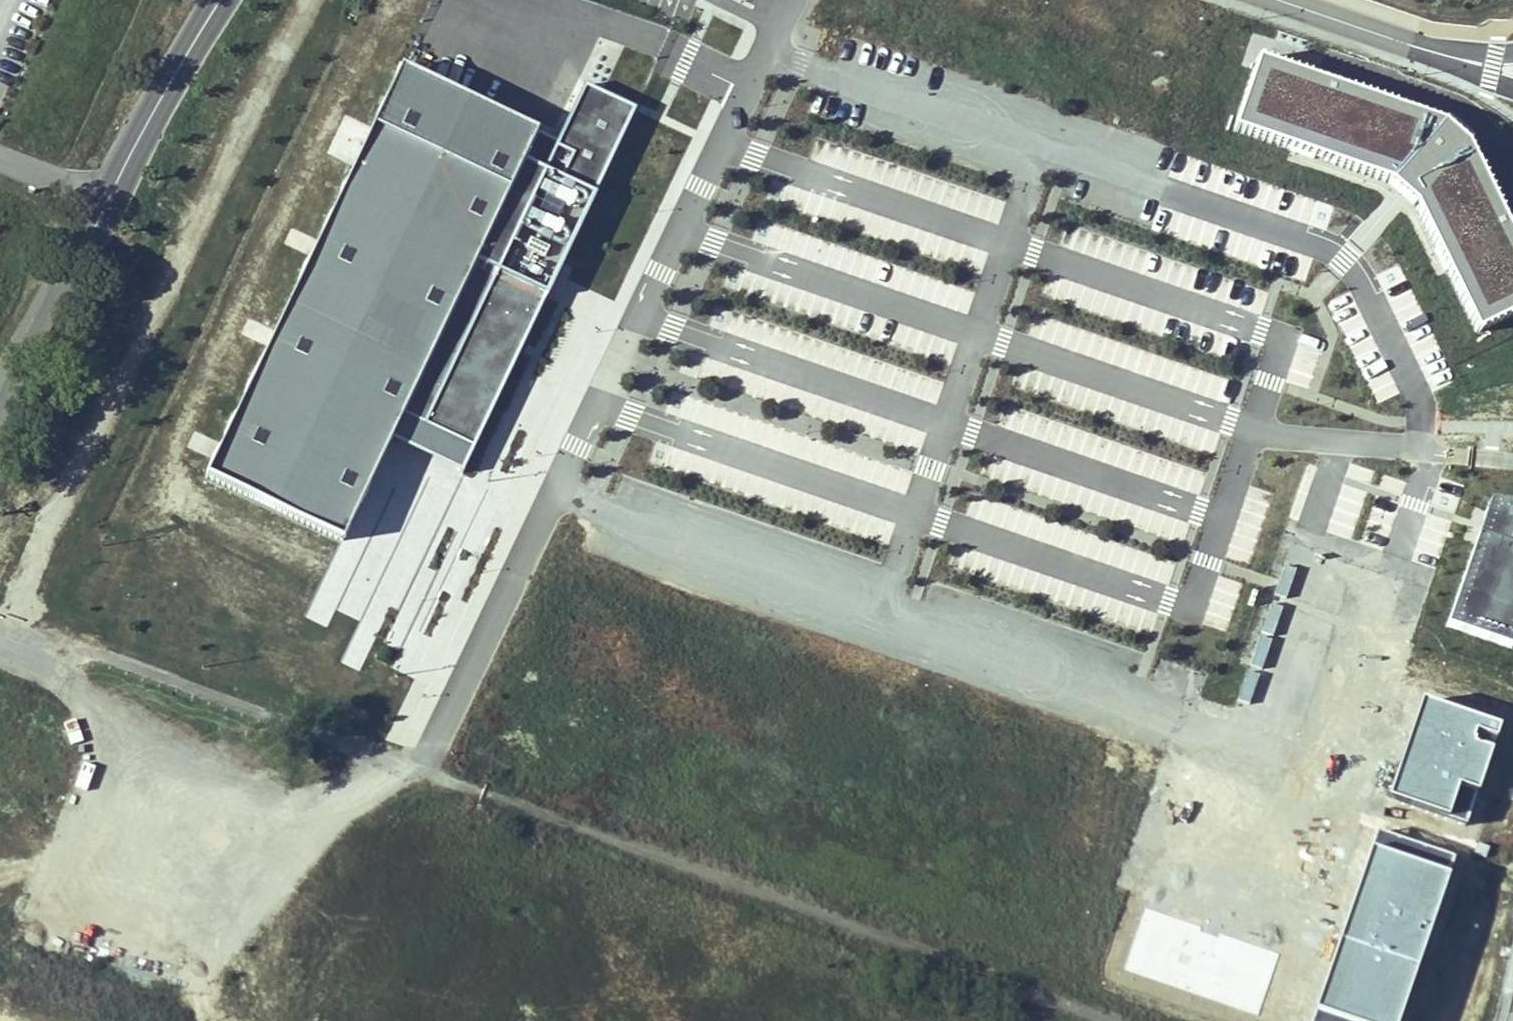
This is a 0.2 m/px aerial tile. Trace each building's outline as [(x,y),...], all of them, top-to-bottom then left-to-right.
[(1238,122),(1394,177),(1421,199),(1482,327),(1512,312),(1512,223),(1472,136),(1447,116),(1260,52),(1238,122)] [(396,67),(204,471),(338,534),(397,411),(420,422),(430,427),(468,445),(472,437),(520,337),(553,269),(628,110),(580,87),(575,99),(573,104),(566,117),(556,137),(552,147),(549,152),(546,158),(526,149),(534,132),(396,67)] [(1446,619),(1509,641),(1512,630),(1512,499),(1489,496),(1446,619)] [(1394,620),(1416,623),(1419,601),(1398,598),(1394,620)] [(1420,702),(1388,798),(1466,824),(1498,728),(1420,702)] [(1375,834),(1312,1020),(1399,1020),(1453,860),(1375,834)]
